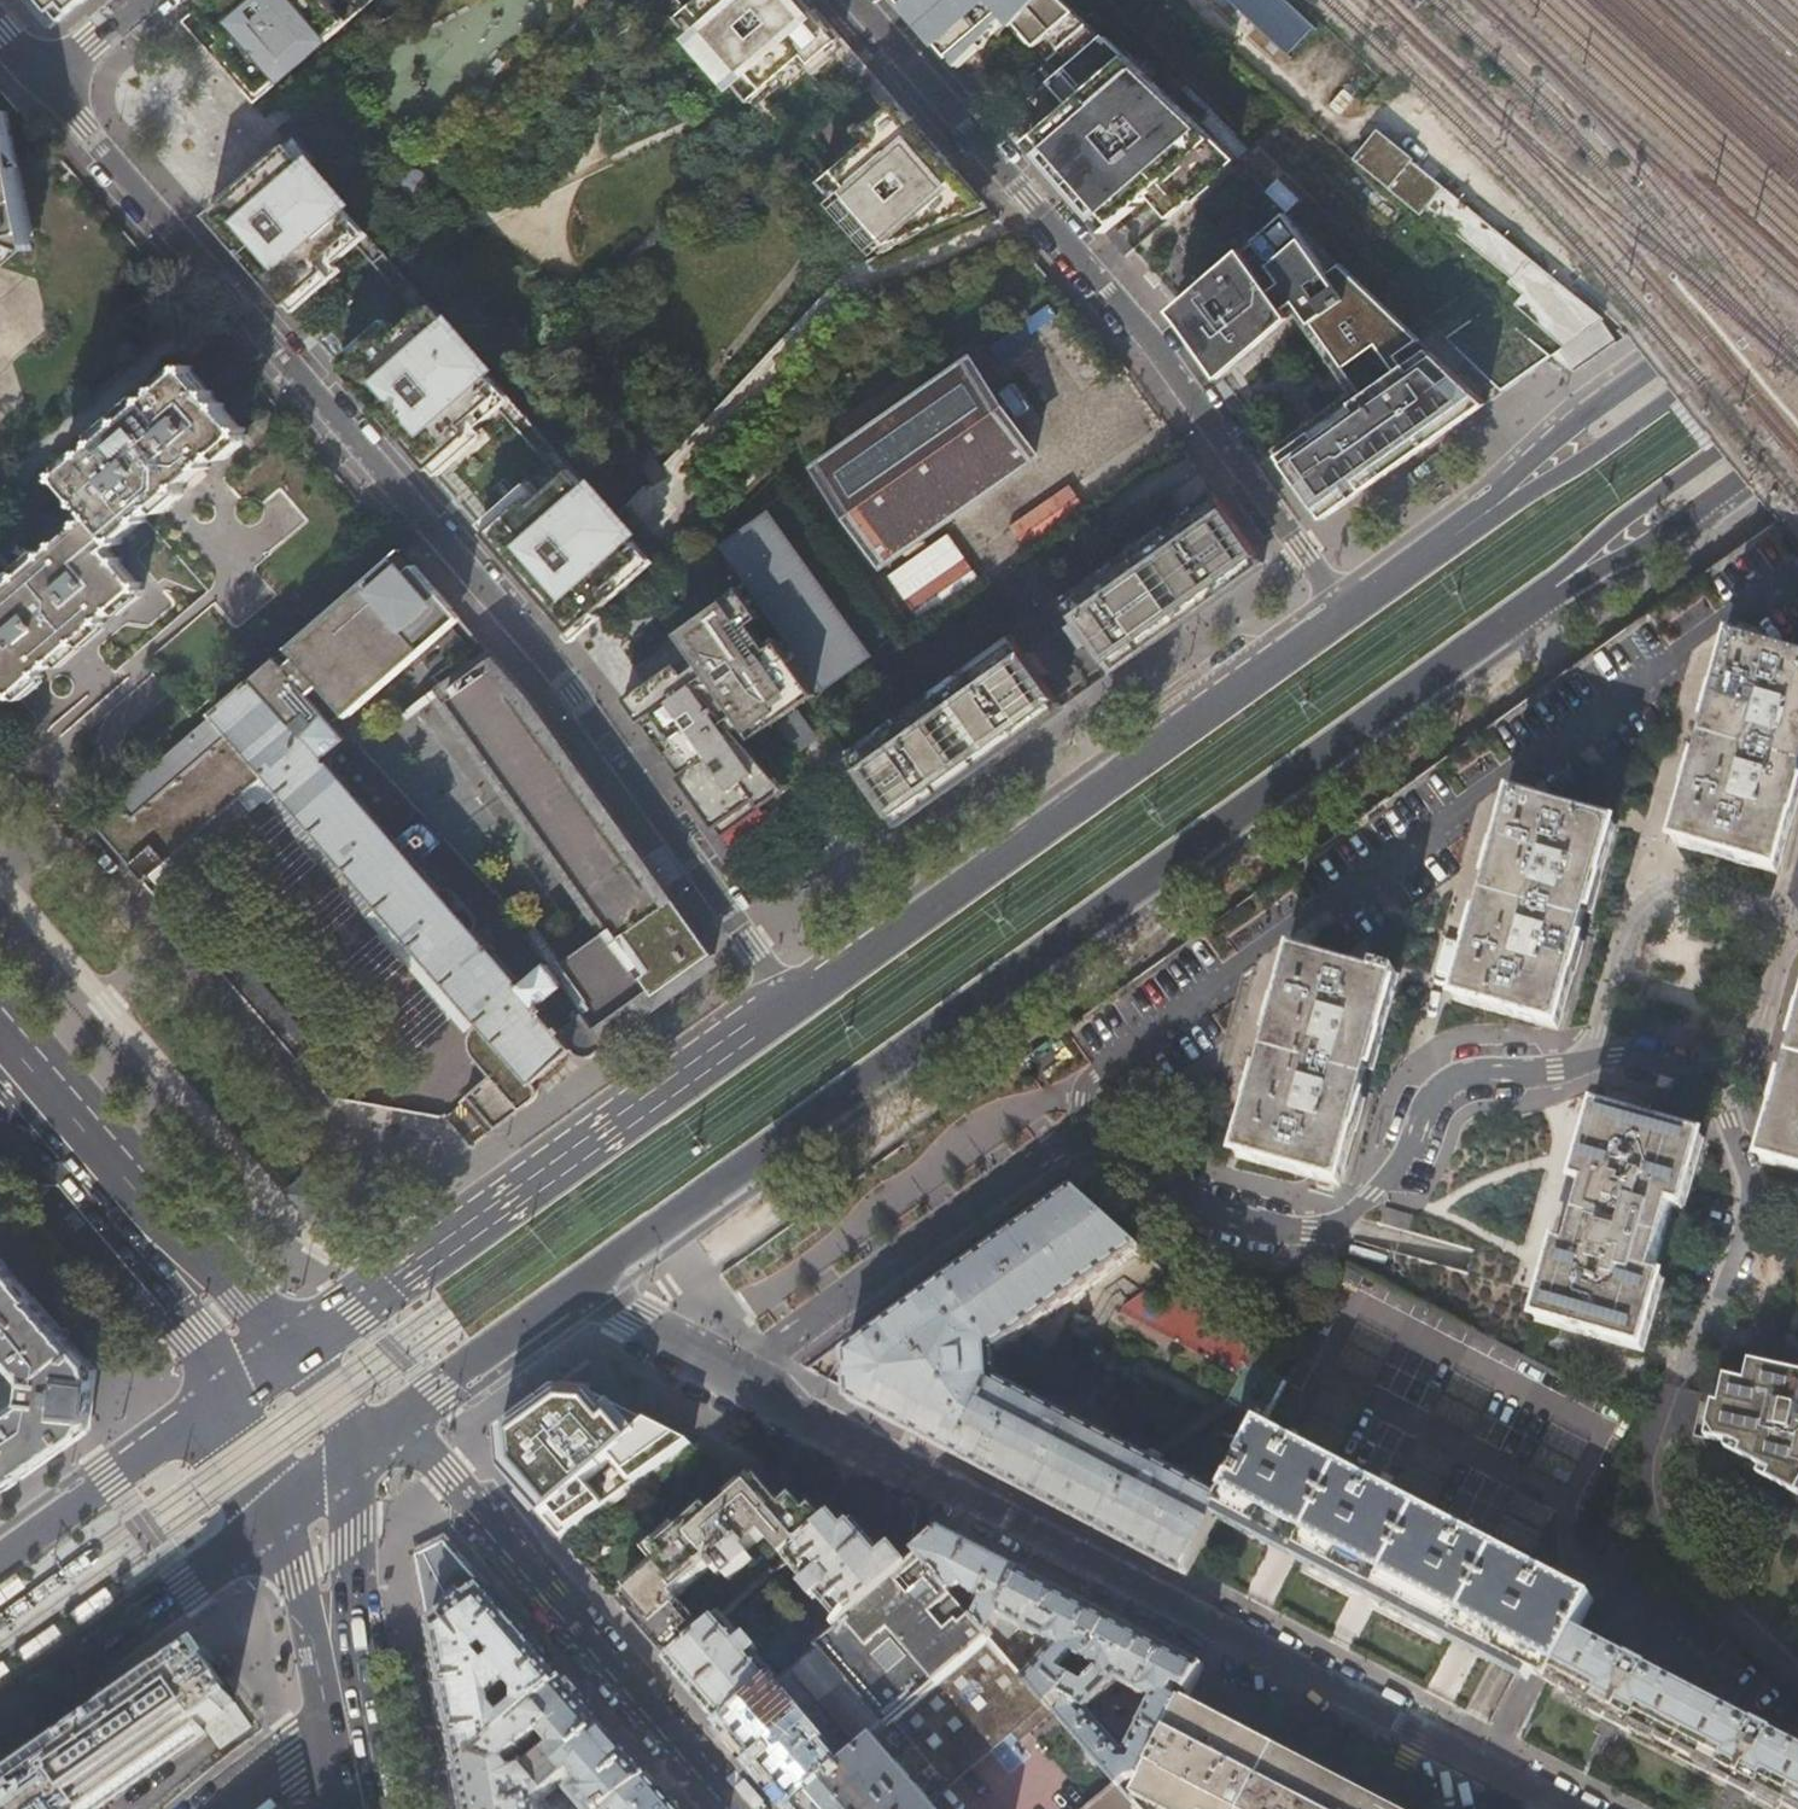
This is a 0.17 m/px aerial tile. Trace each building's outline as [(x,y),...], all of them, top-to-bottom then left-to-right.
[(63,21),(87,0),(44,0),(63,21)] [(263,96),(347,22),(328,0),(207,0),(197,8),(226,42),(220,47),(263,96)] [(842,40),(807,0),(798,0),(794,4),(790,0),(702,0),(680,19),(753,103),(806,56),(814,65),(842,40)] [(954,59),(980,48),(979,45),(984,42),(985,43),(996,29),(1010,17),(1014,22),(1034,44),(1059,74),(1052,80),(1073,103),(1027,143),(1091,216),(1106,233),(1152,194),(1172,217),(1233,164),(1190,122),(1100,35),(1075,12),(1062,0),(903,0),(954,59)] [(1293,52),(1318,22),(1292,0),(1230,0),(1293,52)] [(1014,22),(1010,17),(996,29),(1000,34),(1014,22)] [(897,103),(887,111),(931,162),(941,154),(921,131),(897,103)] [(876,136),(822,183),(881,250),(963,213),(980,199),(941,154),(931,162),(887,111),(869,128),(876,136)] [(13,239),(33,236),(13,135),(0,137),(0,250),(13,239)] [(208,215),(289,306),(330,271),(323,263),(334,253),(356,234),(348,225),(355,219),(293,148),(286,147),(208,215)] [(1377,179),(1408,204),(1428,180),(1397,155),(1377,179)] [(1553,356),(1575,372),(1595,358),(1617,343),(1601,321),(1604,318),(1443,188),(1426,210),(1511,278),(1508,282),(1524,294),(1515,304),(1566,347),(1553,356)] [(1313,432),(1279,456),(1324,519),(1362,492),(1430,444),(1487,403),(1341,264),(1328,274),(1284,212),(1175,315),(1197,342),(1219,373),(1289,312),(1283,304),(1294,297),(1364,396),(1352,404),(1357,411),(1318,439),(1313,432)] [(323,263),(330,271),(341,262),(334,253),(323,263)] [(137,301),(144,309),(155,299),(148,291),(137,301)] [(490,388),(497,382),(430,305),(400,332),(387,331),(343,369),(430,470),(438,464),(472,435),(464,426),(475,417),(498,398),(490,388)] [(888,560),(889,563),(894,559),(892,556),(894,555),(893,553),(911,540),(912,542),(915,541),(917,544),(921,540),(920,537),(921,536),(920,534),(939,521),(940,523),(942,522),(944,524),(949,521),(947,518),(949,517),(948,515),(967,502),(968,504),(969,502),(971,505),(975,503),(973,500),(977,498),(976,496),(994,483),(995,485),(996,484),(999,486),(1004,483),(1002,480),(1004,478),(1003,477),(1021,464),(1022,466),(1024,465),(1026,467),(1033,463),(1032,460),(1034,458),(1032,456),(1034,454),(1028,446),(1033,443),(1029,438),(1024,440),(1012,423),(1016,420),(1013,415),(1009,418),(997,401),(1001,398),(997,392),(992,395),(980,378),(985,374),(981,370),(976,373),(967,361),(964,363),(962,361),(961,362),(963,365),(961,366),(963,370),(945,382),(943,380),(941,381),(939,377),(932,381),(923,369),(816,444),(824,457),(819,460),(824,467),(821,470),(826,478),(823,481),(826,486),(830,483),(842,500),(838,503),(842,508),(846,506),(858,523),(854,526),(858,531),(862,529),(874,546),(870,549),(874,554),(878,551),(885,561),(888,560)] [(96,514),(0,597),(0,679),(15,696),(140,588),(108,551),(245,433),(189,369),(64,477),(96,514)] [(1352,404),(1313,432),(1318,439),(1357,411),(1352,404)] [(482,426),(475,417),(464,426),(472,435),(482,426)] [(526,498),(484,534),(532,587),(534,585),(574,632),(596,613),(615,597),(608,590),(640,561),(633,553),(640,546),(574,471),(544,497),(534,506),(526,498)] [(537,488),(526,498),(534,506),(544,497),(537,488)] [(1224,591),(1265,562),(1217,495),(1065,604),(1078,621),(1093,643),(1113,671),(1153,642),(1224,591)] [(459,617),(393,545),(285,643),(297,656),(280,672),(304,698),(316,687),(345,719),(459,617)] [(720,837),(786,789),(734,729),(742,723),(753,737),(864,658),(790,554),(679,634),(699,662),(685,673),(676,664),(623,702),(720,837)] [(1093,643),(1078,621),(1070,627),(1086,649),(1093,643)] [(1016,638),(848,757),(896,824),(949,784),(1030,728),(1063,705),(1044,678),(1029,656),(1016,638)] [(1735,647),(1680,849),(1788,879),(1797,846),(1797,663),(1735,647)] [(584,1013),(600,1037),(657,997),(715,956),(538,706),(525,688),(491,649),(438,686),(610,928),(552,968),(565,986),(584,1013)] [(1036,651),(1029,656),(1044,678),(1052,673),(1036,651)] [(266,776),(479,1022),(474,1027),(471,1033),(469,1040),(469,1044),(471,1051),(474,1057),(490,1075),(463,1102),(488,1135),(537,1098),(538,1096),(539,1089),(539,1087),(538,1085),(536,1083),(573,1051),(578,1055),(580,1056),(586,1058),(594,1056),(596,1055),(607,1046),(600,1037),(584,1013),(564,1030),(560,1026),(557,1028),(544,1013),(542,1015),(537,1009),(542,1004),(544,1005),(565,986),(552,968),(548,963),(522,986),(325,760),(350,739),(327,714),(306,737),(253,679),(213,714),(230,734),(134,818),(116,798),(91,821),(143,882),(266,776)] [(1586,918),(1594,921),(1619,833),(1508,803),(1451,1004),(1562,1034),(1587,946),(1579,943),(1586,918)] [(459,818),(480,848),(497,836),(475,806),(459,818)] [(1344,1189),(1368,1101),(1365,1100),(1371,1078),(1377,1080),(1402,988),(1392,985),(1394,979),(1371,973),(1369,979),(1293,958),(1236,1158),(1344,1189)] [(223,974),(295,1057),(307,1046),(235,964),(223,974)] [(1764,1165),(1797,1174),(1797,1043),(1764,1165)] [(1703,1142),(1596,1111),(1575,1186),(1586,1189),(1568,1252),(1557,1249),(1536,1323),(1643,1353),(1664,1279),(1653,1276),(1671,1213),(1682,1216),(1703,1142)] [(285,1194),(306,1220),(327,1200),(307,1174),(285,1194)] [(1220,1512),(1226,1499),(1002,1383),(999,1354),(1143,1252),(1076,1193),(847,1356),(850,1401),(904,1429),(1017,1488),(1125,1545),(1186,1577),(1190,1568),(1220,1512)] [(30,1471),(70,1442),(88,1430),(95,1370),(72,1343),(10,1271),(0,1260),(0,1355),(22,1380),(21,1399),(0,1414),(0,1492),(30,1471)] [(1289,1390),(1284,1388),(1268,1419),(1267,1421),(1351,1465),(1347,1473),(1263,1429),(1226,1499),(1220,1512),(1290,1547),(1302,1554),(1299,1560),(1365,1595),(1451,1640),(1454,1634),(1471,1643),(1551,1685),(1577,1635),(1593,1603),(1456,1530),(1460,1522),(1533,1560),(1535,1556),(1560,1571),(1552,1510),(1577,1526),(1578,1538),(1595,1506),(1642,1417),(1367,1275),(1360,1288),(1346,1280),(1289,1390)] [(1287,1382),(1170,1276),(1130,1302),(1123,1313),(1241,1374),(1228,1398),(1268,1419),(1284,1388),(1287,1382)] [(1708,1437),(1719,1439),(1735,1443),(1744,1448),(1740,1455),(1765,1467),(1772,1471),(1769,1478),(1778,1483),(1797,1494),(1797,1493),(1797,1374),(1751,1364),(1746,1382),(1728,1378),(1726,1381),(1720,1405),(1713,1403),(1708,1437)] [(500,1435),(503,1473),(559,1538),(690,1445),(594,1396),(558,1393),(500,1435)] [(617,1605),(669,1664),(706,1631),(677,1597),(715,1565),(730,1582),(753,1561),(747,1554),(765,1537),(786,1561),(827,1525),(814,1509),(807,1514),(795,1499),(784,1509),(773,1496),(759,1481),(714,1518),(706,1509),(654,1555),(663,1565),(617,1605)] [(1733,1636),(1604,1514),(1580,1539),(1611,1568),(1683,1636),(1686,1633),(1699,1645),(1700,1643),(1714,1656),(1733,1636)] [(834,1519),(828,1524),(786,1561),(810,1589),(807,1592),(813,1599),(817,1596),(839,1621),(833,1626),(836,1630),(909,1568),(908,1567),(895,1552),(882,1562),(864,1542),(853,1529),(846,1533),(835,1520),(834,1519)] [(917,1555),(920,1559),(960,1605),(972,1595),(986,1604),(976,1624),(989,1639),(1023,1573),(942,1531),(917,1555)] [(430,1628),(485,1590),(443,1542),(416,1555),(426,1605),(430,1628)] [(916,1562),(909,1568),(836,1630),(779,1680),(724,1727),(794,1808),(989,1639),(976,1624),(960,1605),(920,1559),(916,1562)] [(1061,1720),(1116,1784),(1121,1789),(1129,1781),(1146,1776),(1185,1701),(1203,1667),(1023,1573),(989,1639),(1002,1654),(1020,1628),(1056,1648),(1027,1683),(1045,1705),(1051,1711),(1053,1711),(1062,1698),(1070,1703),(1061,1720)] [(0,1588),(0,1612),(30,1590),(19,1575),(0,1588)] [(108,1590),(71,1616),(82,1632),(118,1605),(108,1590)] [(430,1628),(446,1710),(458,1778),(566,1684),(485,1590),(430,1628)] [(723,1616),(706,1631),(669,1664),(724,1727),(779,1680),(753,1651),(757,1647),(751,1640),(747,1643),(723,1616)] [(57,1628),(20,1654),(31,1669),(68,1643),(57,1628)] [(1577,1635),(1551,1685),(1596,1709),(1593,1714),(1633,1736),(1636,1729),(1721,1774),(1718,1780),(1758,1801),(1761,1794),(1789,1808),(1797,1808),(1797,1750),(1775,1739),(1776,1737),(1758,1728),(1757,1729),(1650,1674),(1650,1672),(1633,1663),(1632,1665),(1577,1635)] [(1002,1654),(989,1639),(794,1808),(936,1808),(930,1802),(1045,1705),(1027,1683),(1002,1654)] [(198,1647),(0,1786),(0,1808),(97,1808),(206,1732),(202,1726),(237,1702),(198,1647)] [(0,1668),(0,1692),(17,1680),(5,1664),(0,1668)] [(570,1796),(581,1808),(610,1808),(649,1779),(566,1684),(458,1778),(464,1808),(540,1808),(540,1804),(544,1800),(552,1808),(555,1808),(570,1796)] [(1365,1795),(1203,1710),(1185,1701),(1146,1776),(1132,1802),(1138,1808),(1392,1808),(1365,1795)] [(649,1779),(610,1808),(675,1808),(671,1805),(649,1779)] [(1121,1789),(1116,1784),(1087,1808),(1138,1808),(1132,1802),(1121,1789)]
